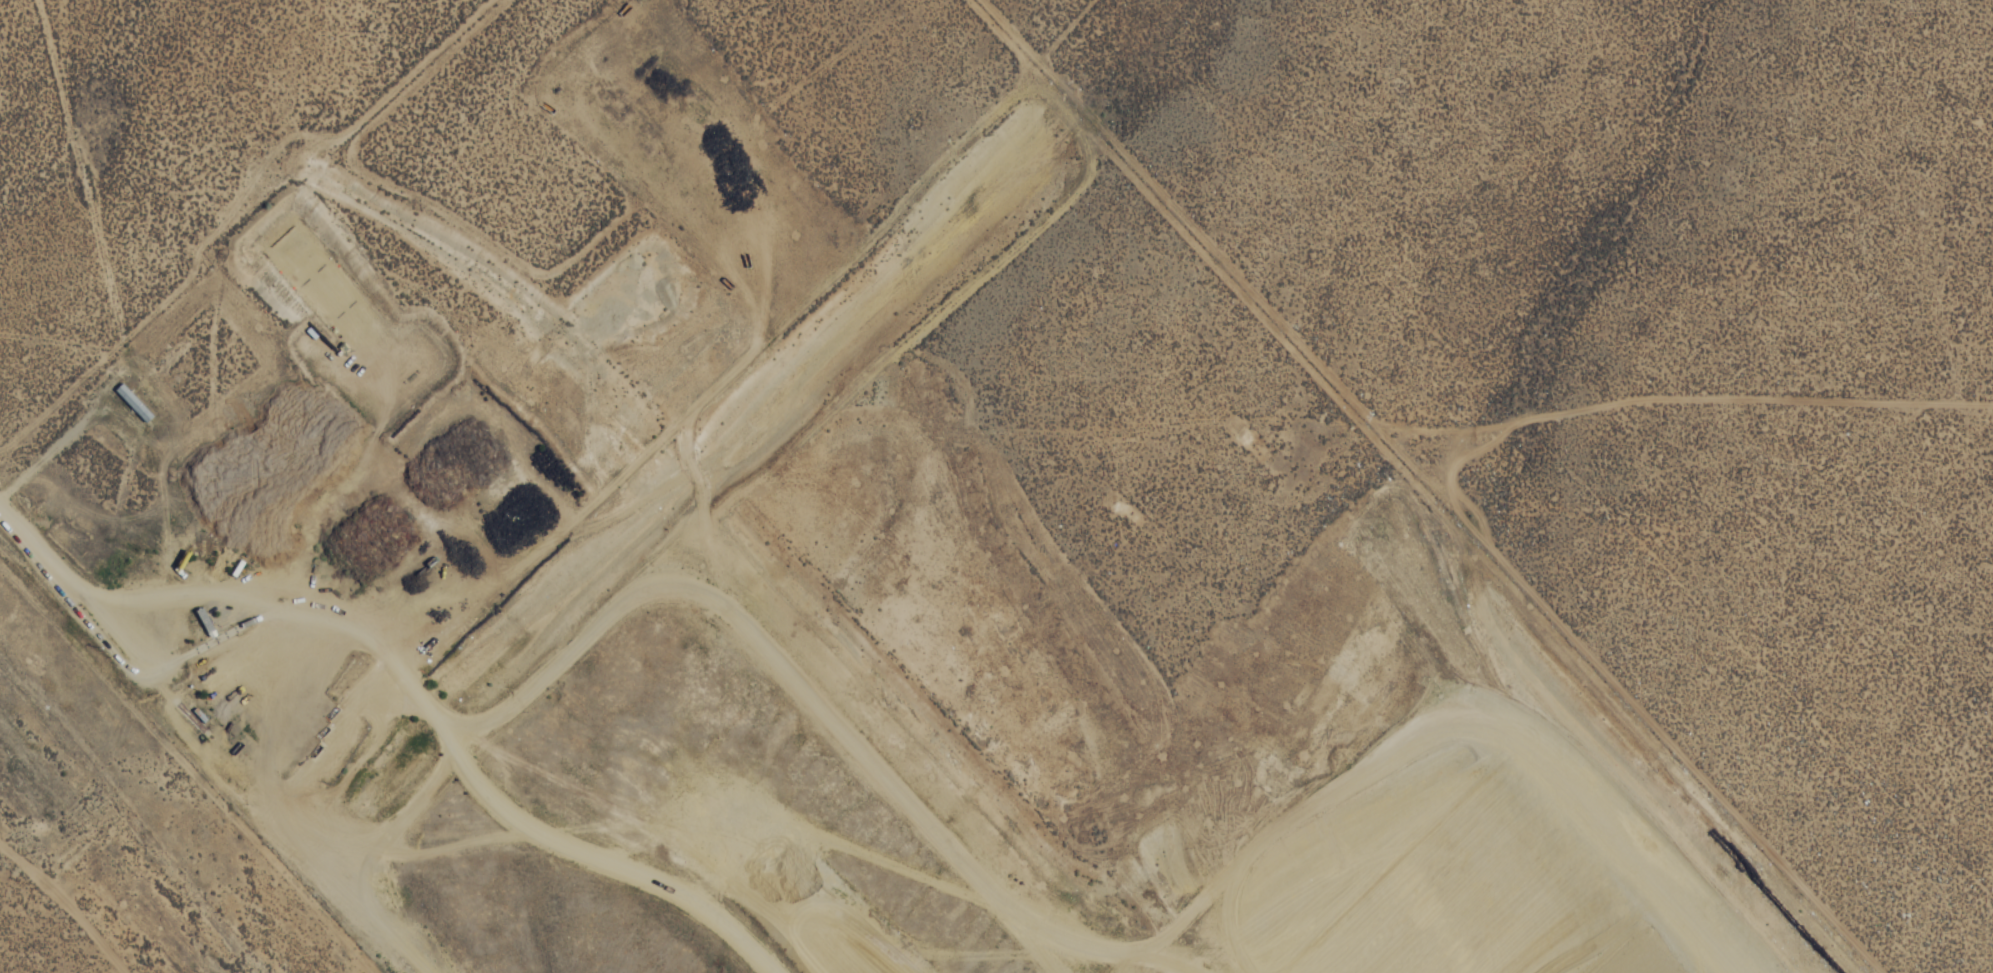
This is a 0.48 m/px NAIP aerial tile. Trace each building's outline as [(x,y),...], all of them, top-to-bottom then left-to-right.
[(151,416),(121,383),(113,390),(143,423),(151,416)]
